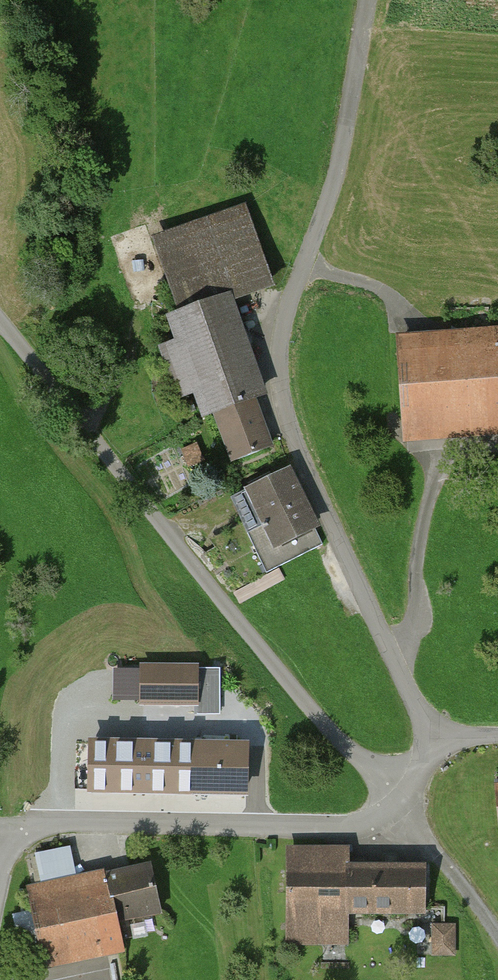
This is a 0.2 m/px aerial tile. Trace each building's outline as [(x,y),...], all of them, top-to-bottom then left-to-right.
[(206,388),(234,462),(278,445),(223,299),(271,281),(243,209),(151,244),(186,335),(166,342),(186,396),(206,388)] [(404,345),(408,431),(497,426),(497,340),(404,345)] [(264,570),(322,545),(290,472),(232,497),(264,570)] [(110,682),(109,713),(197,714),(197,682),(110,682)] [(79,742),(78,792),(248,795),(249,745),(79,742)] [(344,911),(425,912),(425,867),(344,866),(344,849),(290,848),(289,942),(344,942),(344,911)] [(159,909),(149,864),(36,888),(53,964),(120,950),(114,919),(159,909)] [(458,920),(433,920),(433,954),(458,954),(458,920)]
